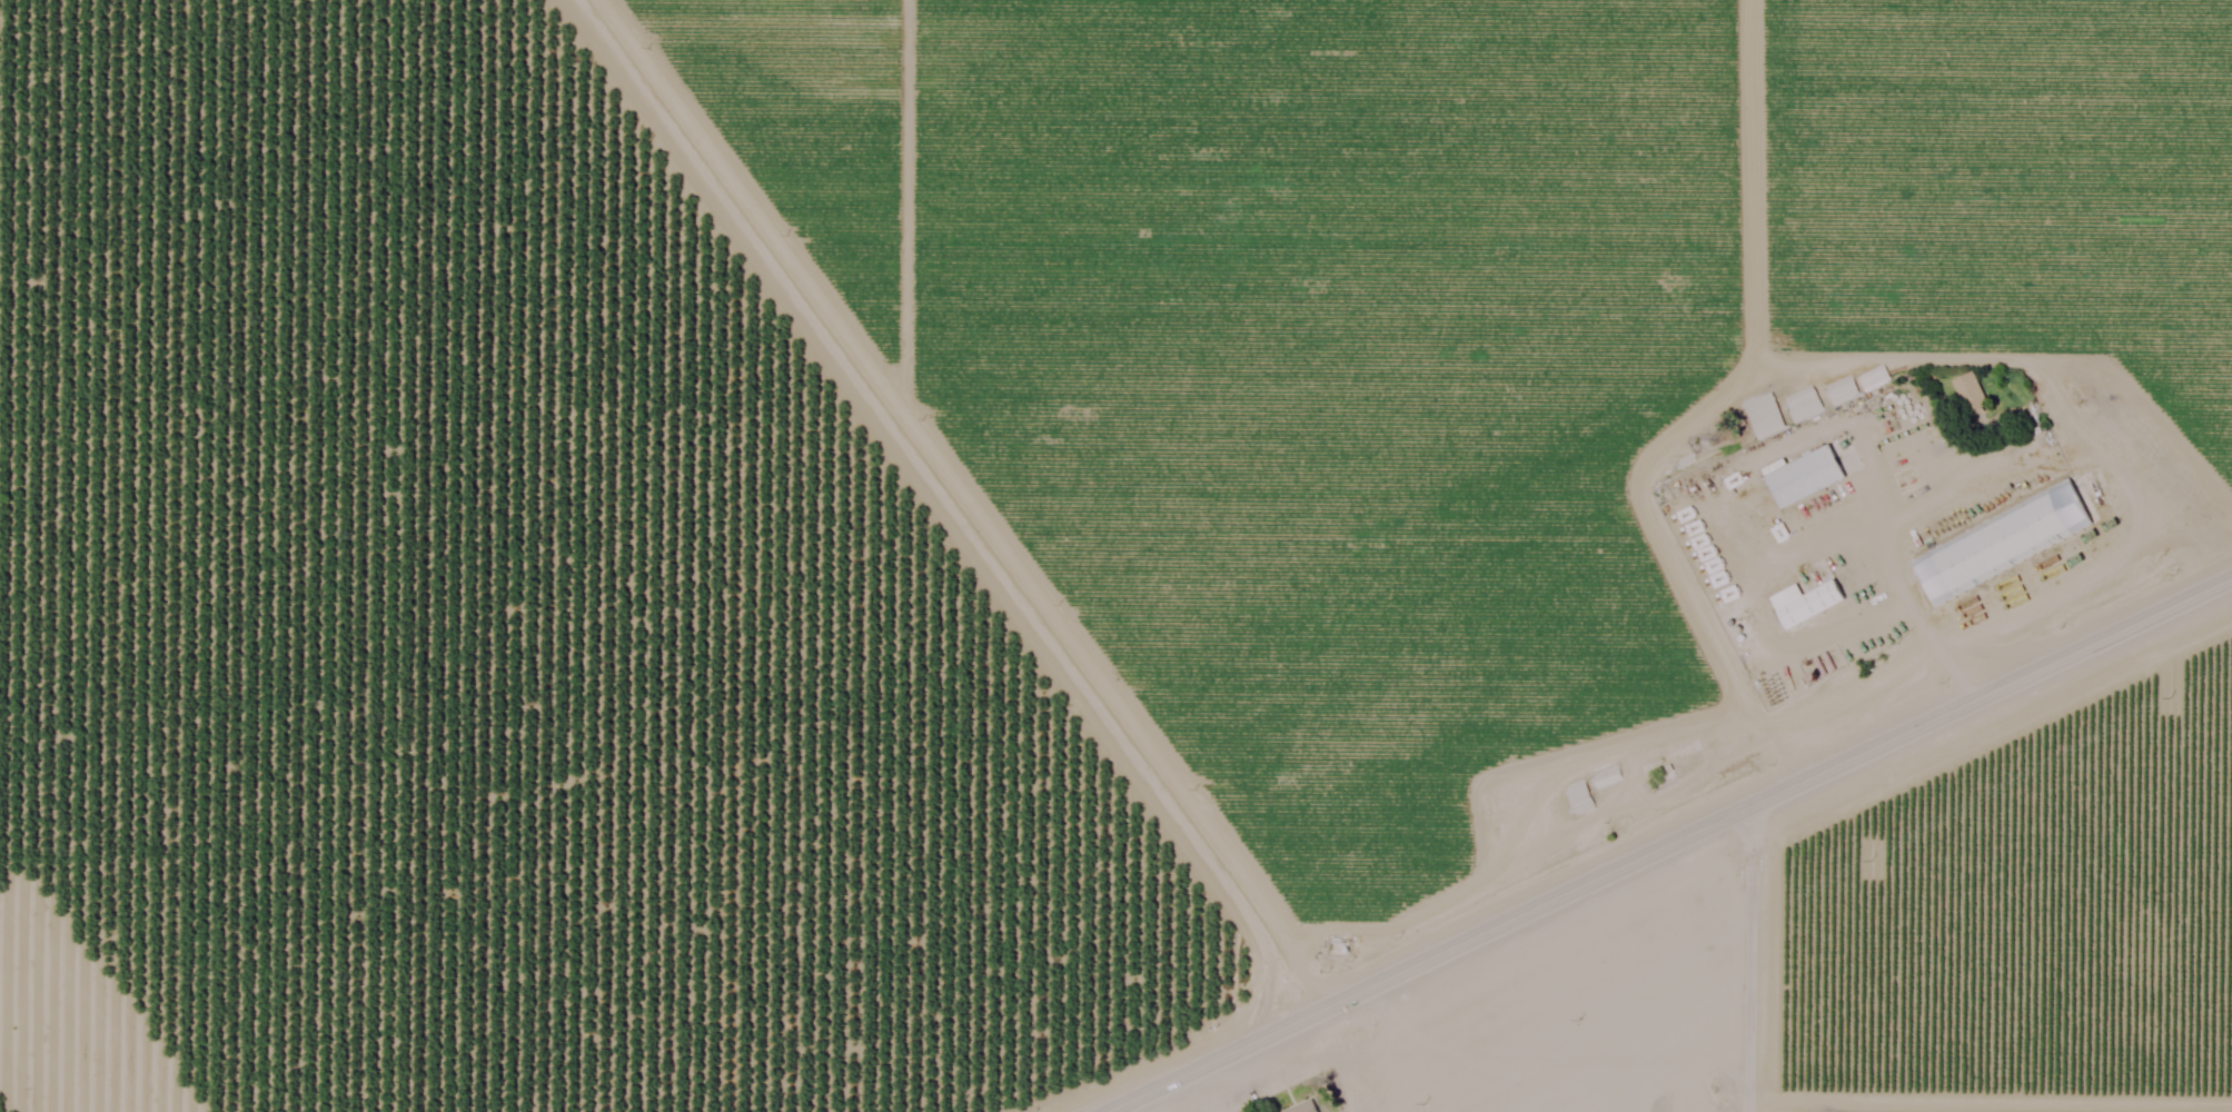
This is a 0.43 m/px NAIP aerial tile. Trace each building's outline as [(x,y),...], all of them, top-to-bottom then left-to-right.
[(1953,378),(1970,415),(1990,406),(1973,369),(1953,378)] [(1787,463),(1784,457),(1762,467),(1781,508),(1847,478),(1831,443),(1787,463)] [(1911,553),(1932,600),(2094,528),(2073,480),(1911,553)] [(1797,583),(1771,596),(1787,629),(1846,600),(1836,578),(1803,594),(1797,583)] [(1313,1097),(1278,1111),(1319,1111),(1313,1097)]
